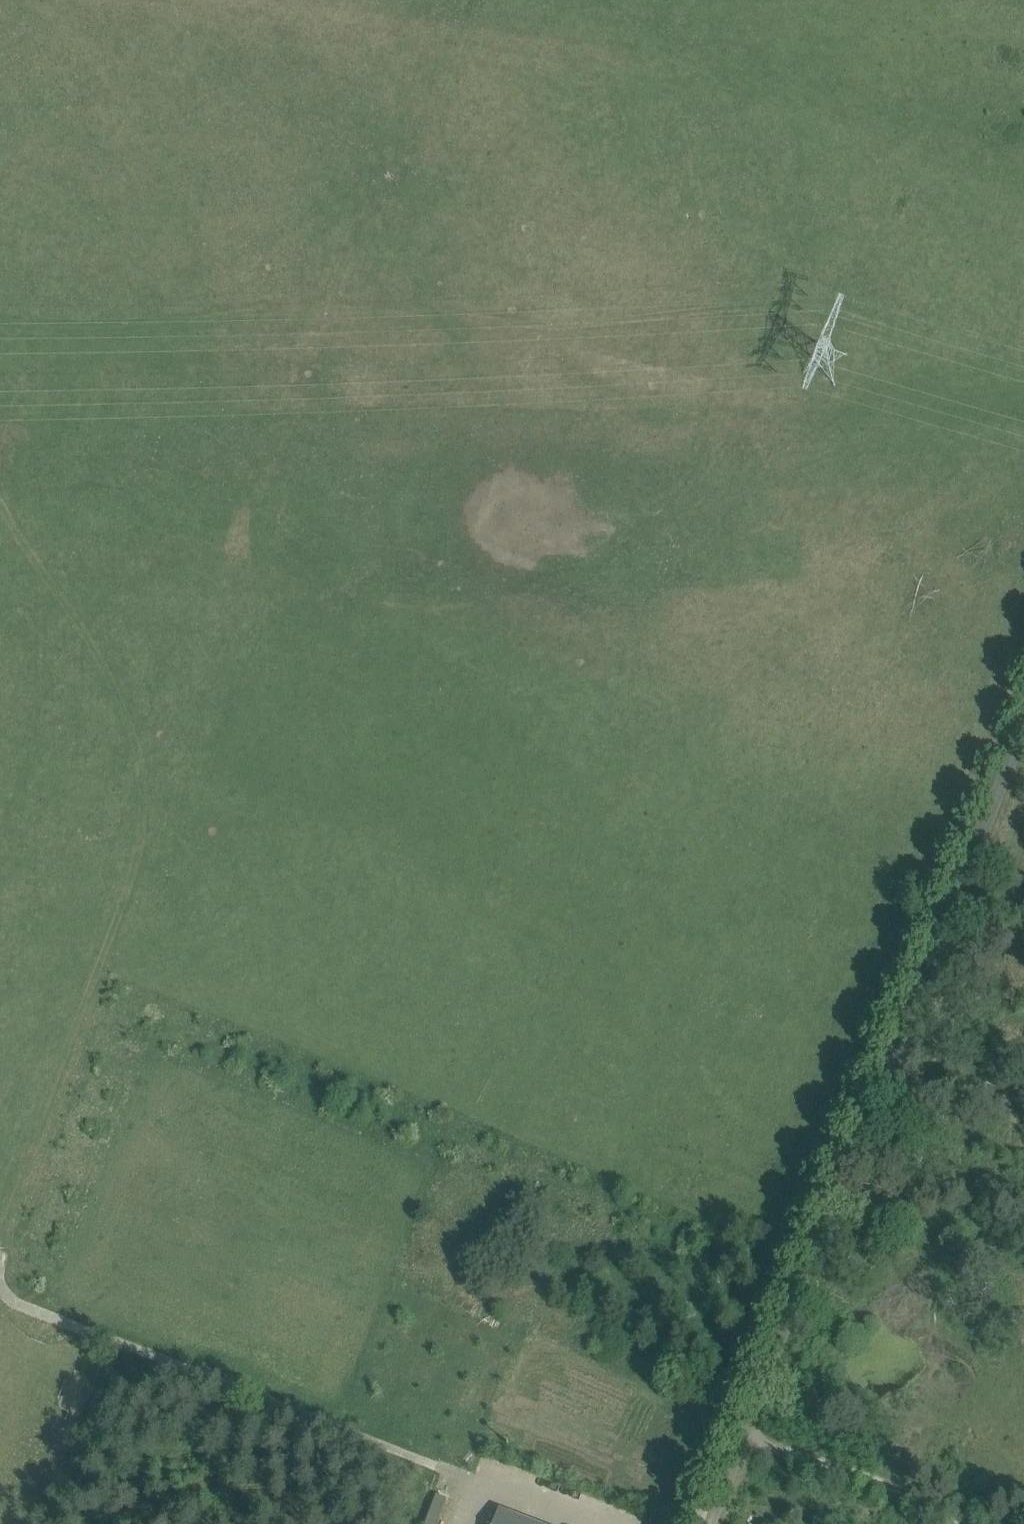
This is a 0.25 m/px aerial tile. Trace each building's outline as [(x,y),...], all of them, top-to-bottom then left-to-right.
[(444,1498),(434,1495),(425,1523),(437,1523),(444,1498)] [(494,1523),(533,1523),(499,1511),(494,1523)]
